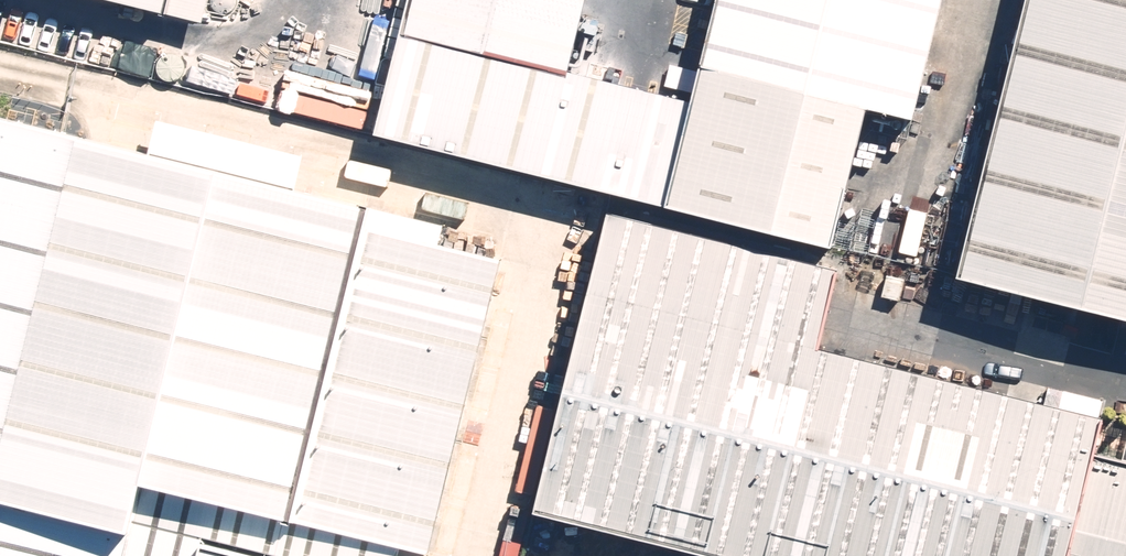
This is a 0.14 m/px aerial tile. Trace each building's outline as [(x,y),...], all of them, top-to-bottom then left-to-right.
[(405,27),(571,67),(588,0),(411,0),(405,27)] [(678,204),(886,253),(947,0),(728,0),(704,100),(678,204)] [(964,276),(1125,315),(1125,0),(1031,0),(964,276)] [(571,67),(405,27),(379,130),(678,204),(704,100),(571,67)] [(208,543),(255,555),(434,555),(517,245),(0,108),(0,555),(205,555),(208,543)] [(543,513),(713,555),(1125,555),(1125,462),(1099,455),(1108,419),(828,348),(847,273),(619,215),(543,513)] [(208,543),(205,555),(255,555),(208,543)]
